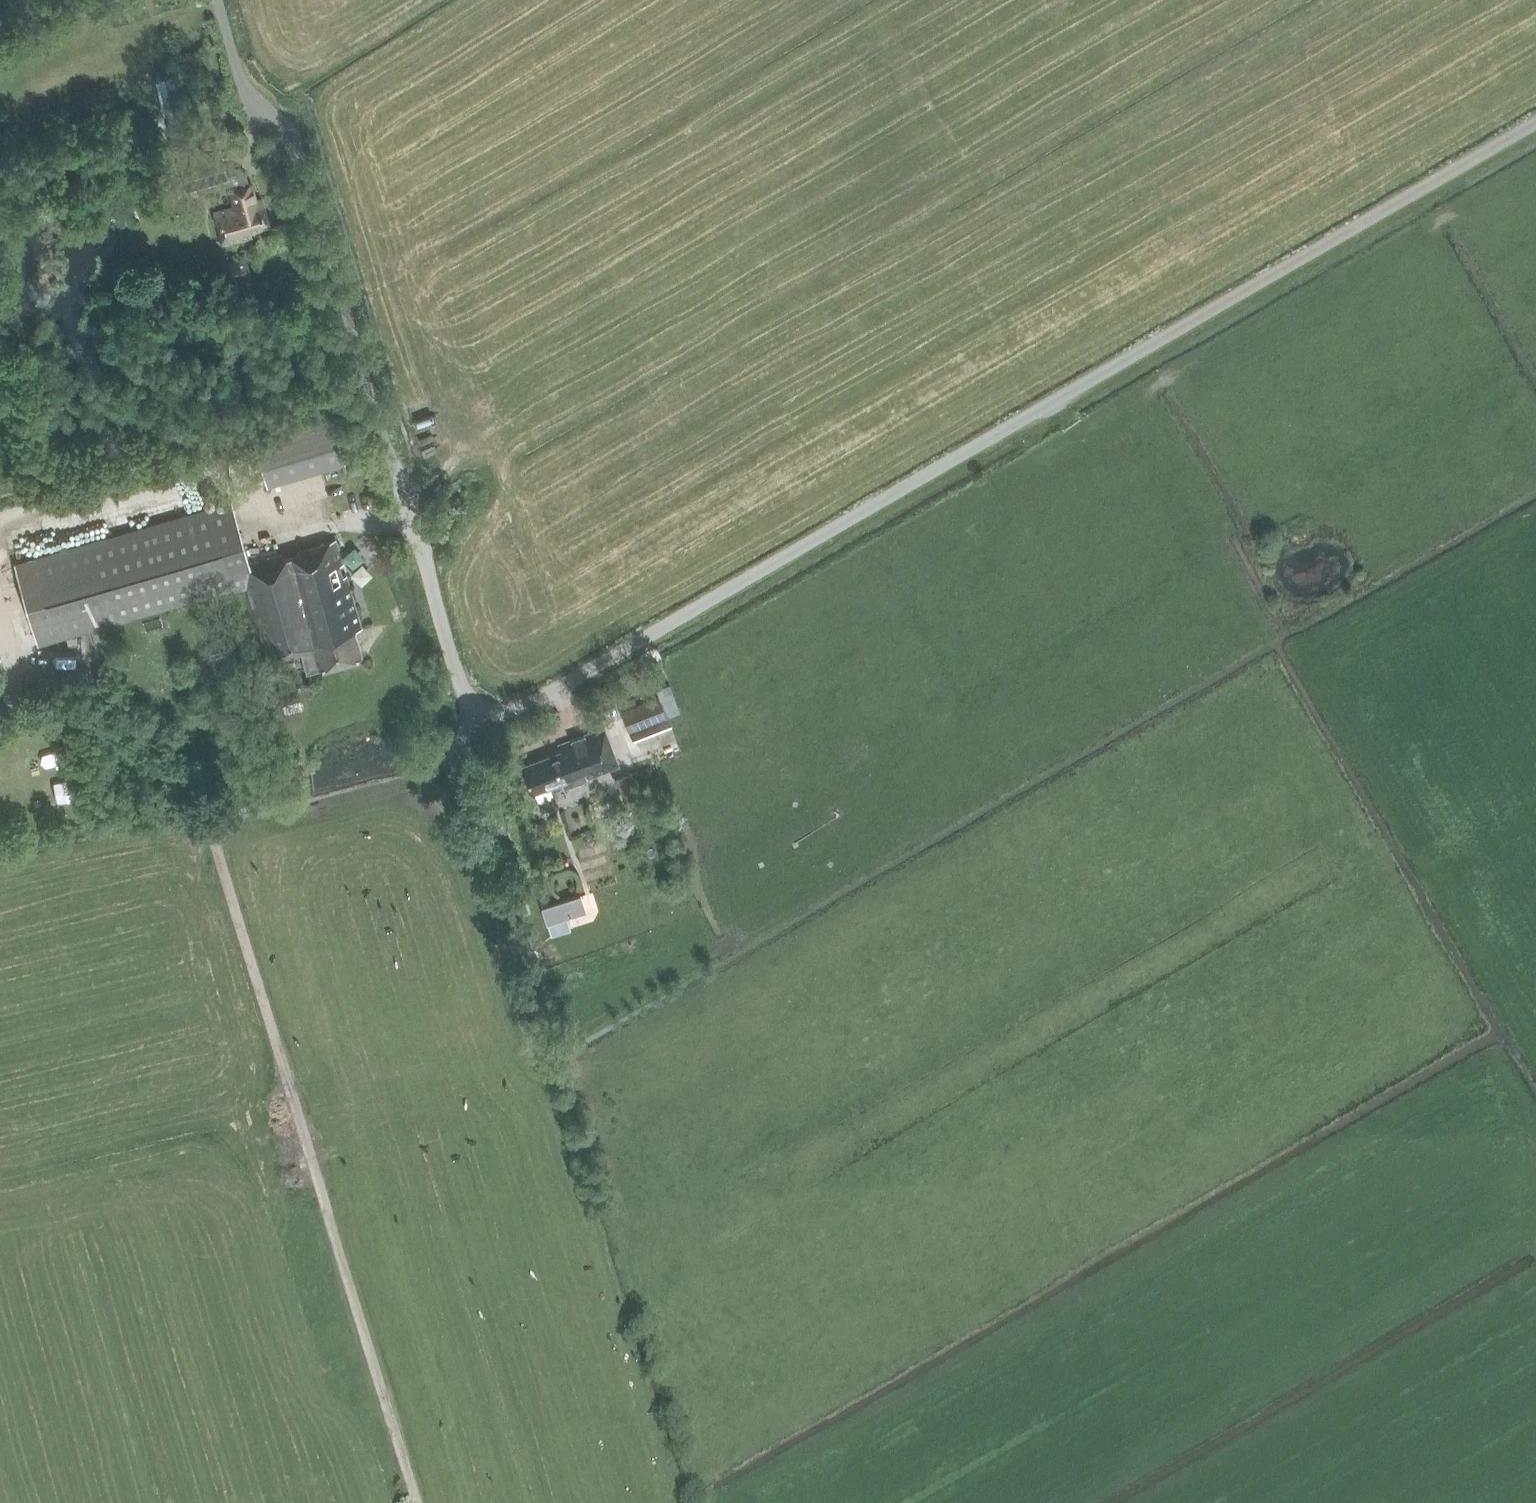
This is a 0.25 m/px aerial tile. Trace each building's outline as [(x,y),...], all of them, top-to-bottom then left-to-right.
[(249,231),(269,225),(261,199),(255,201),(250,184),(248,184),(244,172),(234,166),(223,169),(218,150),(176,163),(185,190),(233,175),(237,187),(228,189),(234,206),(212,213),(222,244),(250,236),(249,231)] [(259,242),(251,245),(254,255),(262,252),(259,242)] [(250,276),(245,258),(216,267),(221,284),(250,276)] [(345,462),(330,412),(252,435),(267,485),(345,462)] [(334,540),(283,555),(282,552),(248,561),(232,501),(15,562),(37,643),(233,588),(234,591),(246,588),(267,661),(300,651),(306,672),(318,669),(361,657),(353,630),(360,628),(334,540)] [(667,715),(658,694),(620,710),(628,731),(667,715)] [(552,795),(549,786),(562,781),(564,787),(617,766),(603,728),(558,745),(561,751),(522,765),(532,793),(534,792),(537,800),(541,802),(551,798),(552,795)] [(638,796),(629,769),(614,775),(621,794),(614,797),(617,803),(638,796)]
